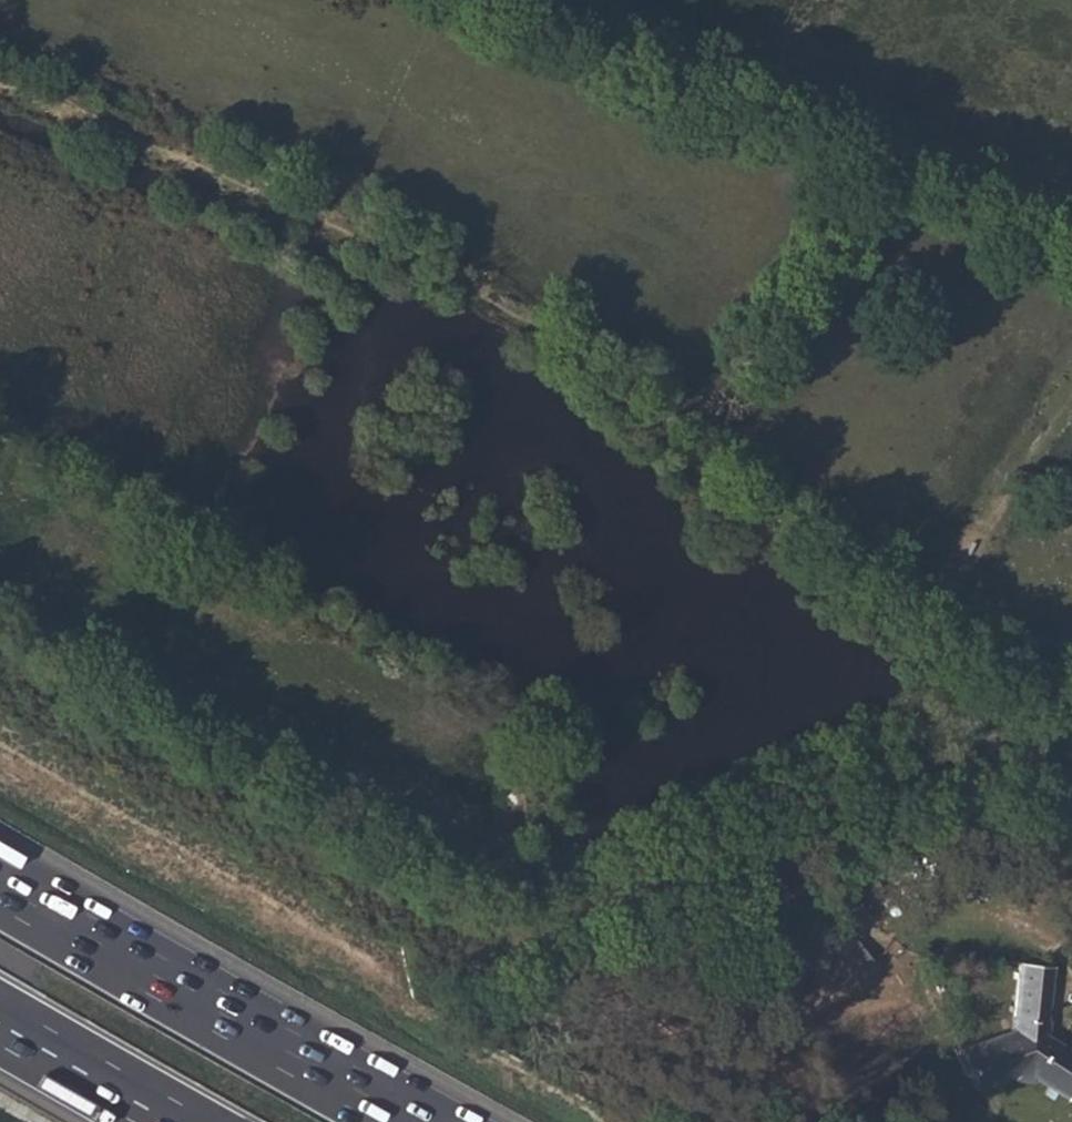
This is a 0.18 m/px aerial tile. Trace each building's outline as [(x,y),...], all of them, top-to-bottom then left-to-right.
[(819,966),(841,992),(884,957),(863,930),(819,966)] [(976,1078),(981,1077),(987,1092),(1038,1074),(1071,1094),(1071,1044),(1064,1039),(1066,971),(1032,968),(1025,1032),(966,1056),(976,1078)]
